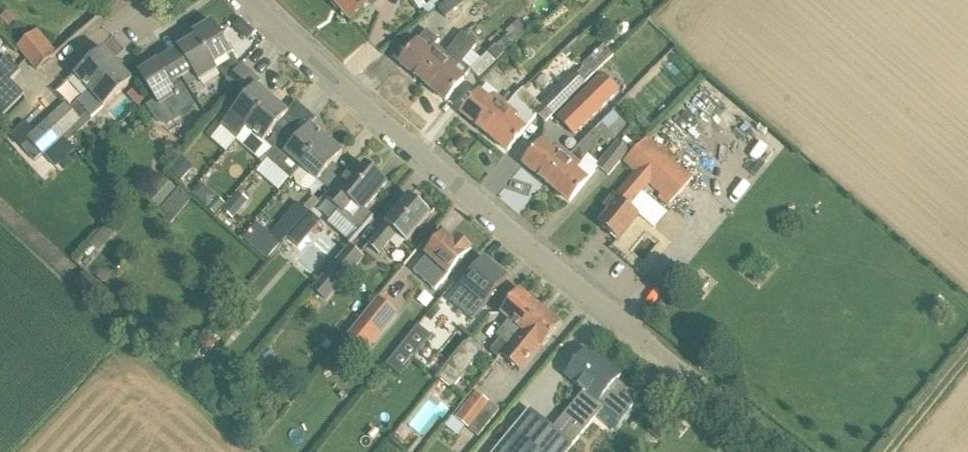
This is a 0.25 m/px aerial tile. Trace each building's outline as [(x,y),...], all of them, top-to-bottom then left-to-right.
[(351,21),(366,8),(376,0),(333,0),(342,11),(343,17),(348,18),(351,21)] [(466,2),(466,1),(465,0),(446,0),(444,2),(444,3),(426,17),(433,27),(466,2)] [(233,54),(213,21),(194,33),(197,38),(215,65),(217,70),(219,69),(229,81),(241,66),(233,54)] [(423,82),(445,55),(433,45),(436,39),(425,31),(400,63),(423,82)] [(38,71),(56,55),(36,32),(18,48),(38,71)] [(464,79),(468,73),(471,69),(463,62),(477,44),(463,32),(445,55),(423,82),(447,101),(464,79)] [(217,70),(215,65),(197,38),(168,56),(182,78),(183,78),(188,85),(198,78),(200,81),(217,70)] [(497,60),(504,54),(496,45),(489,51),(497,60)] [(104,49),(75,75),(69,81),(84,96),(90,91),(91,91),(118,65),(104,49)] [(482,79),(498,63),(488,52),(471,69),(482,79)] [(197,106),(180,80),(182,78),(168,56),(140,74),(157,100),(147,106),(148,107),(149,107),(158,121),(168,124),(184,114),(184,115),(185,115),(185,114),(197,106)] [(25,94),(11,80),(20,71),(6,57),(0,63),(0,71),(6,77),(0,82),(0,119),(25,94)] [(71,108),(81,120),(88,114),(92,118),(133,81),(118,65),(91,91),(90,91),(84,96),(71,108)] [(237,139),(272,98),(257,86),(261,81),(242,65),(241,66),(229,81),(246,96),(231,113),(220,125),(237,139)] [(520,69),(509,80),(516,88),(528,77),(520,69)] [(593,117),(617,92),(601,76),(560,118),(573,132),(590,115),(593,117)] [(525,129),(537,114),(541,106),(524,87),(514,96),(507,106),(506,105),(484,131),(509,151),(525,129)] [(491,101),(479,91),(462,113),(484,131),(506,105),(495,96),(491,101)] [(265,157),(293,125),(285,118),(289,113),(272,98),(237,139),(262,161),(265,157)] [(74,127),(82,120),(81,120),(71,108),(67,104),(59,112),(74,127)] [(588,180),(597,167),(596,165),(584,153),(600,137),(608,145),(623,127),(625,124),(613,111),(569,156),(547,182),(571,202),(588,180)] [(74,127),(59,112),(49,120),(65,136),(69,141),(78,133),(73,128),(74,127)] [(46,154),(64,137),(65,136),(49,120),(30,137),(46,154)] [(326,138),(311,124),(303,134),(293,125),(265,157),(291,179),(301,168),(326,138)] [(46,154),(30,137),(22,145),(37,162),(46,154)] [(326,138),(301,168),(302,169),(295,177),(296,184),(303,189),(310,190),(318,182),(319,181),(328,189),(342,172),(333,165),(343,153),(326,138)] [(645,180),(657,189),(662,193),(658,197),(668,205),(692,175),(655,145),(648,139),(646,138),(623,161),(634,172),(616,195),(615,194),(605,207),(610,212),(599,225),(618,240),(640,215),(626,204),(645,180)] [(553,151),(542,142),(524,164),(547,182),(569,156),(557,146),(553,151)] [(616,142),(596,165),(597,167),(608,175),(627,152),(616,142)] [(179,159),(170,170),(181,180),(191,170),(179,159)] [(387,184),(367,166),(356,177),(350,172),(327,199),(339,210),(337,213),(360,233),(374,217),(365,209),(387,184)] [(161,175),(145,194),(160,207),(176,188),(161,175)] [(197,200),(213,203),(216,191),(200,187),(197,200)] [(180,191),(158,216),(170,226),(191,201),(180,191)] [(238,192),(224,209),(233,217),(247,200),(238,192)] [(408,243),(432,214),(410,195),(385,224),(385,225),(368,245),(379,255),(397,234),(408,243)] [(298,202),(270,235),(281,244),(309,211),(304,207),(298,202)] [(309,215),(286,241),(296,250),(319,224),(309,215)] [(455,244),(445,235),(424,258),(413,271),(426,282),(440,265),(451,274),(472,250),(459,239),(455,244)] [(327,299),(364,258),(349,245),(312,285),(327,299)] [(484,305),(507,279),(485,261),(451,302),(472,320),(484,305)] [(496,335),(501,339),(510,345),(541,307),(520,290),(501,311),(509,318),(496,335)] [(368,350),(398,313),(379,297),(349,334),(368,350)] [(523,374),(544,348),(562,324),(541,307),(510,345),(501,356),(523,374)] [(389,366),(403,377),(435,338),(420,327),(389,366)] [(470,339),(450,365),(443,373),(456,384),(463,376),(483,349),(470,339)] [(622,374),(611,365),(608,368),(587,350),(566,376),(585,391),(574,406),(553,431),(530,412),(497,451),(568,451),(573,446),(605,407),(622,420),(639,399),(617,380),(622,374)] [(478,437),(500,410),(476,391),(455,417),(465,427),(478,437)]
